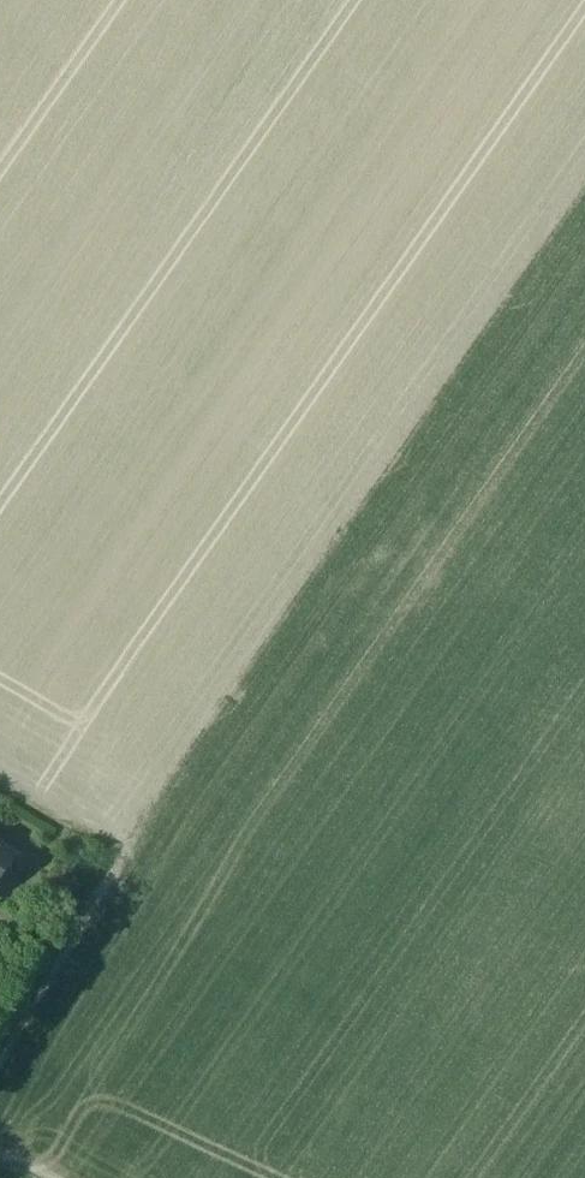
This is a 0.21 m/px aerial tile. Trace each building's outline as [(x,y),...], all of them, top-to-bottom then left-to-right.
[(20,857),(0,845),(0,889),(20,857)]
